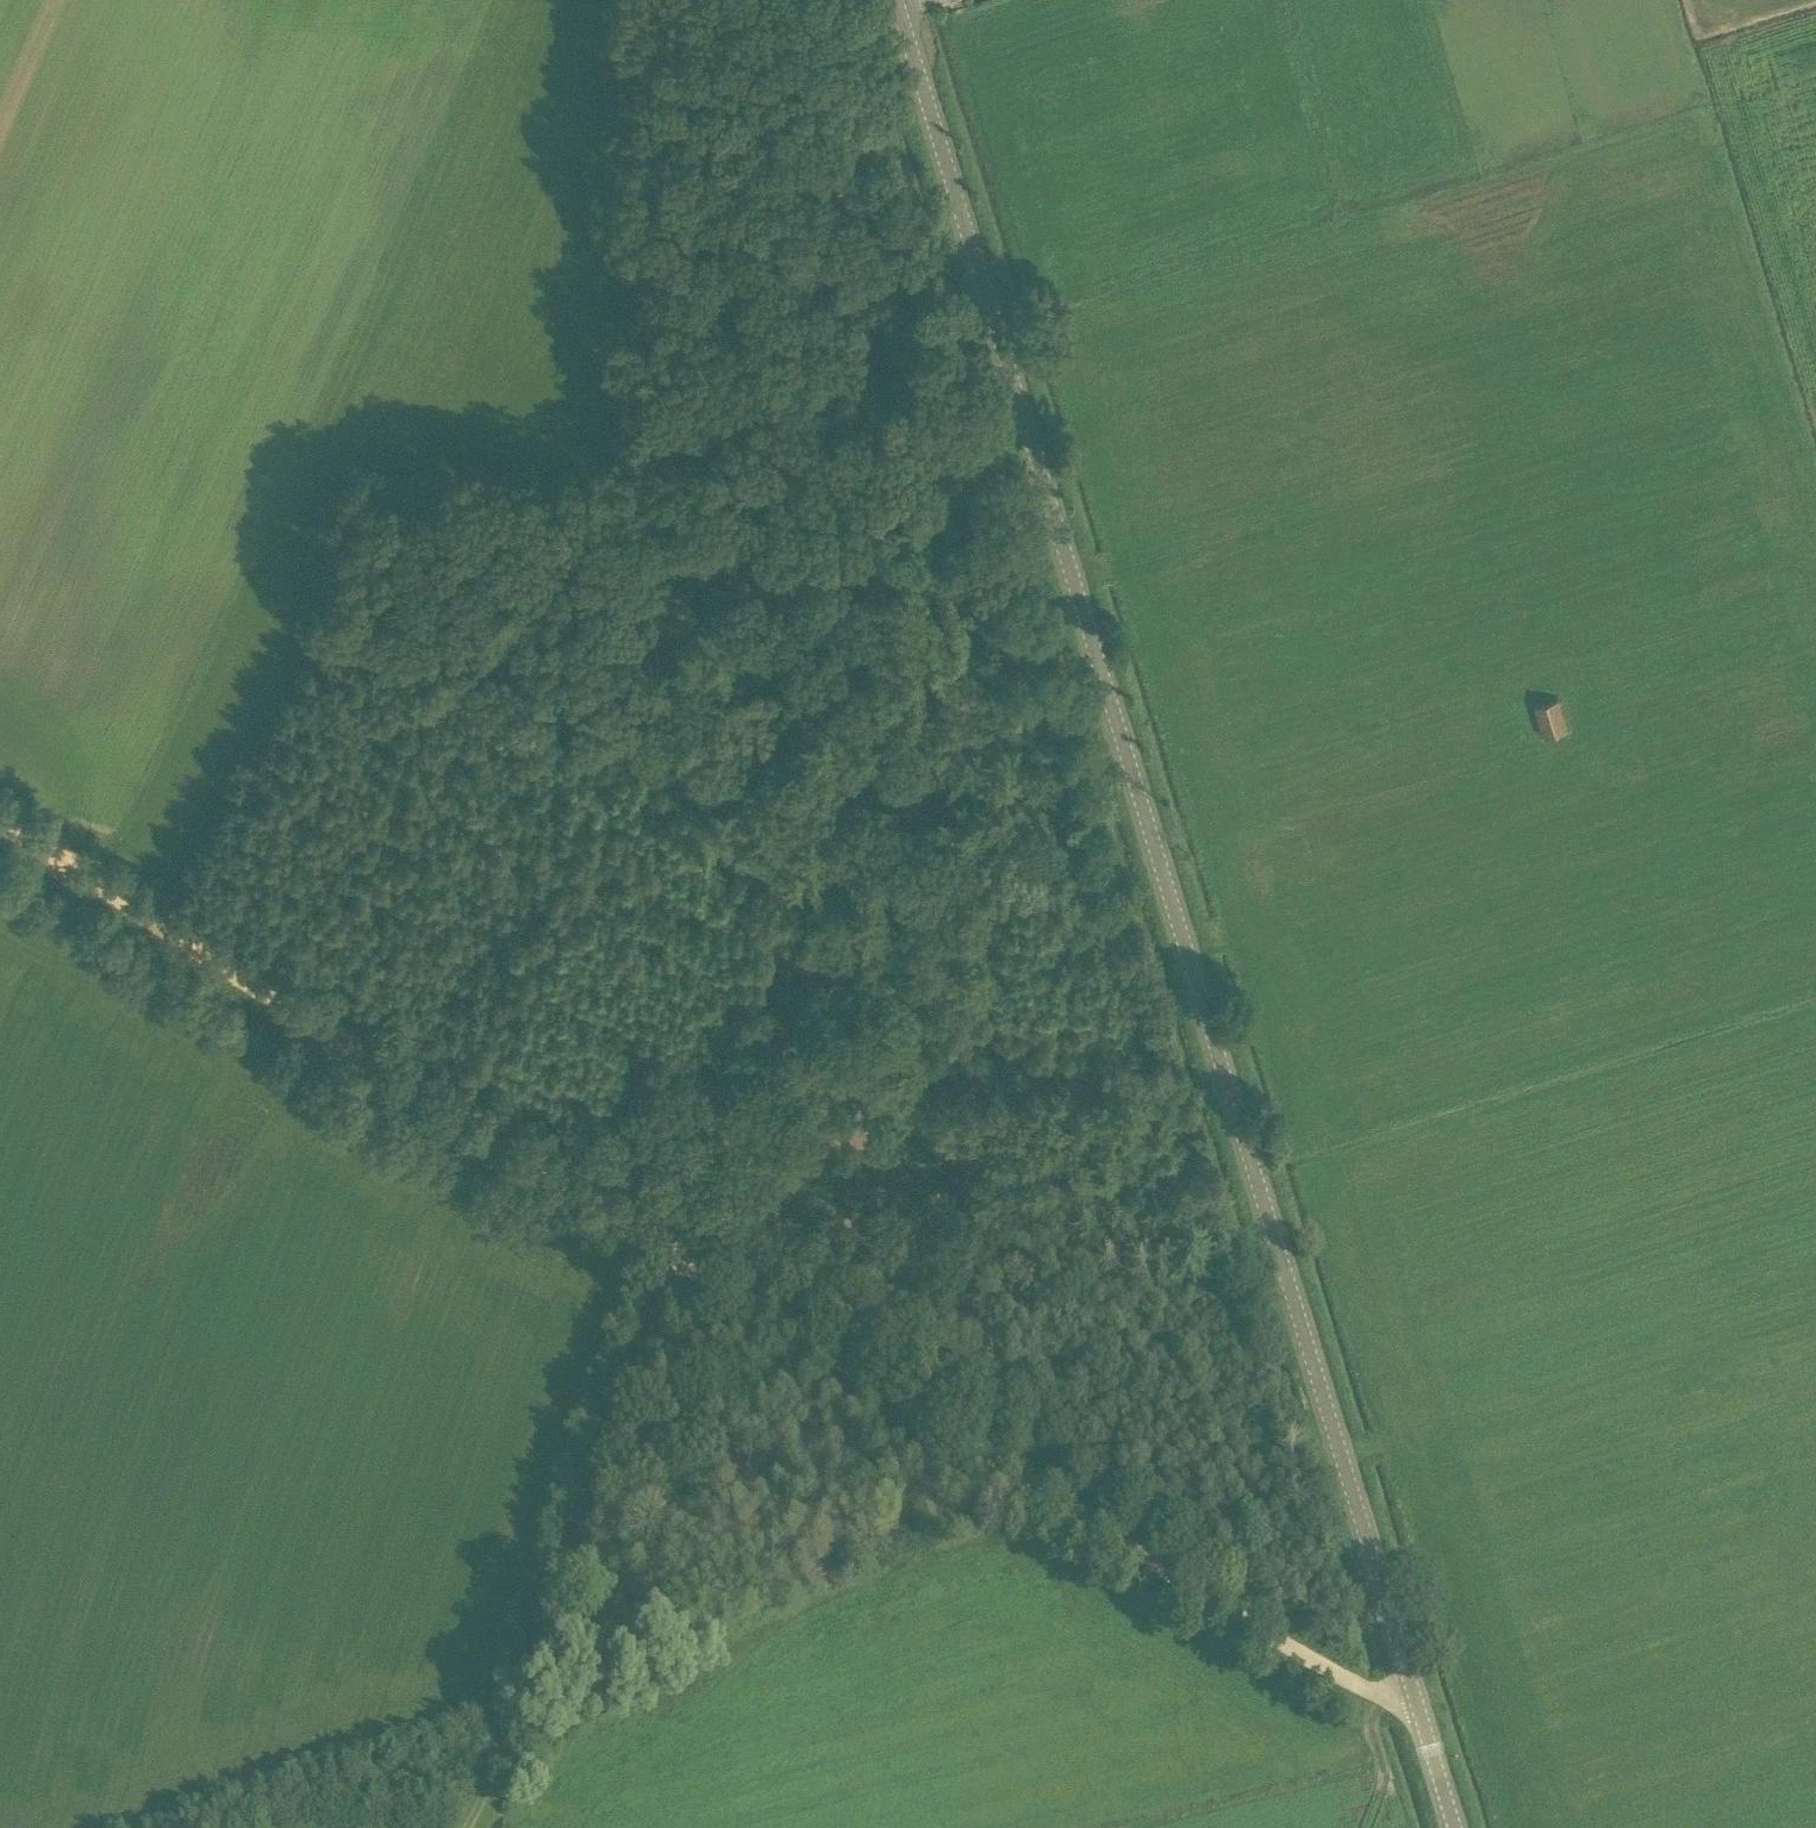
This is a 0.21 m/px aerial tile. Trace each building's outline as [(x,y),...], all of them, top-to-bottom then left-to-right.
[(1543,736),(1567,728),(1559,698),(1533,705),(1543,736)]
